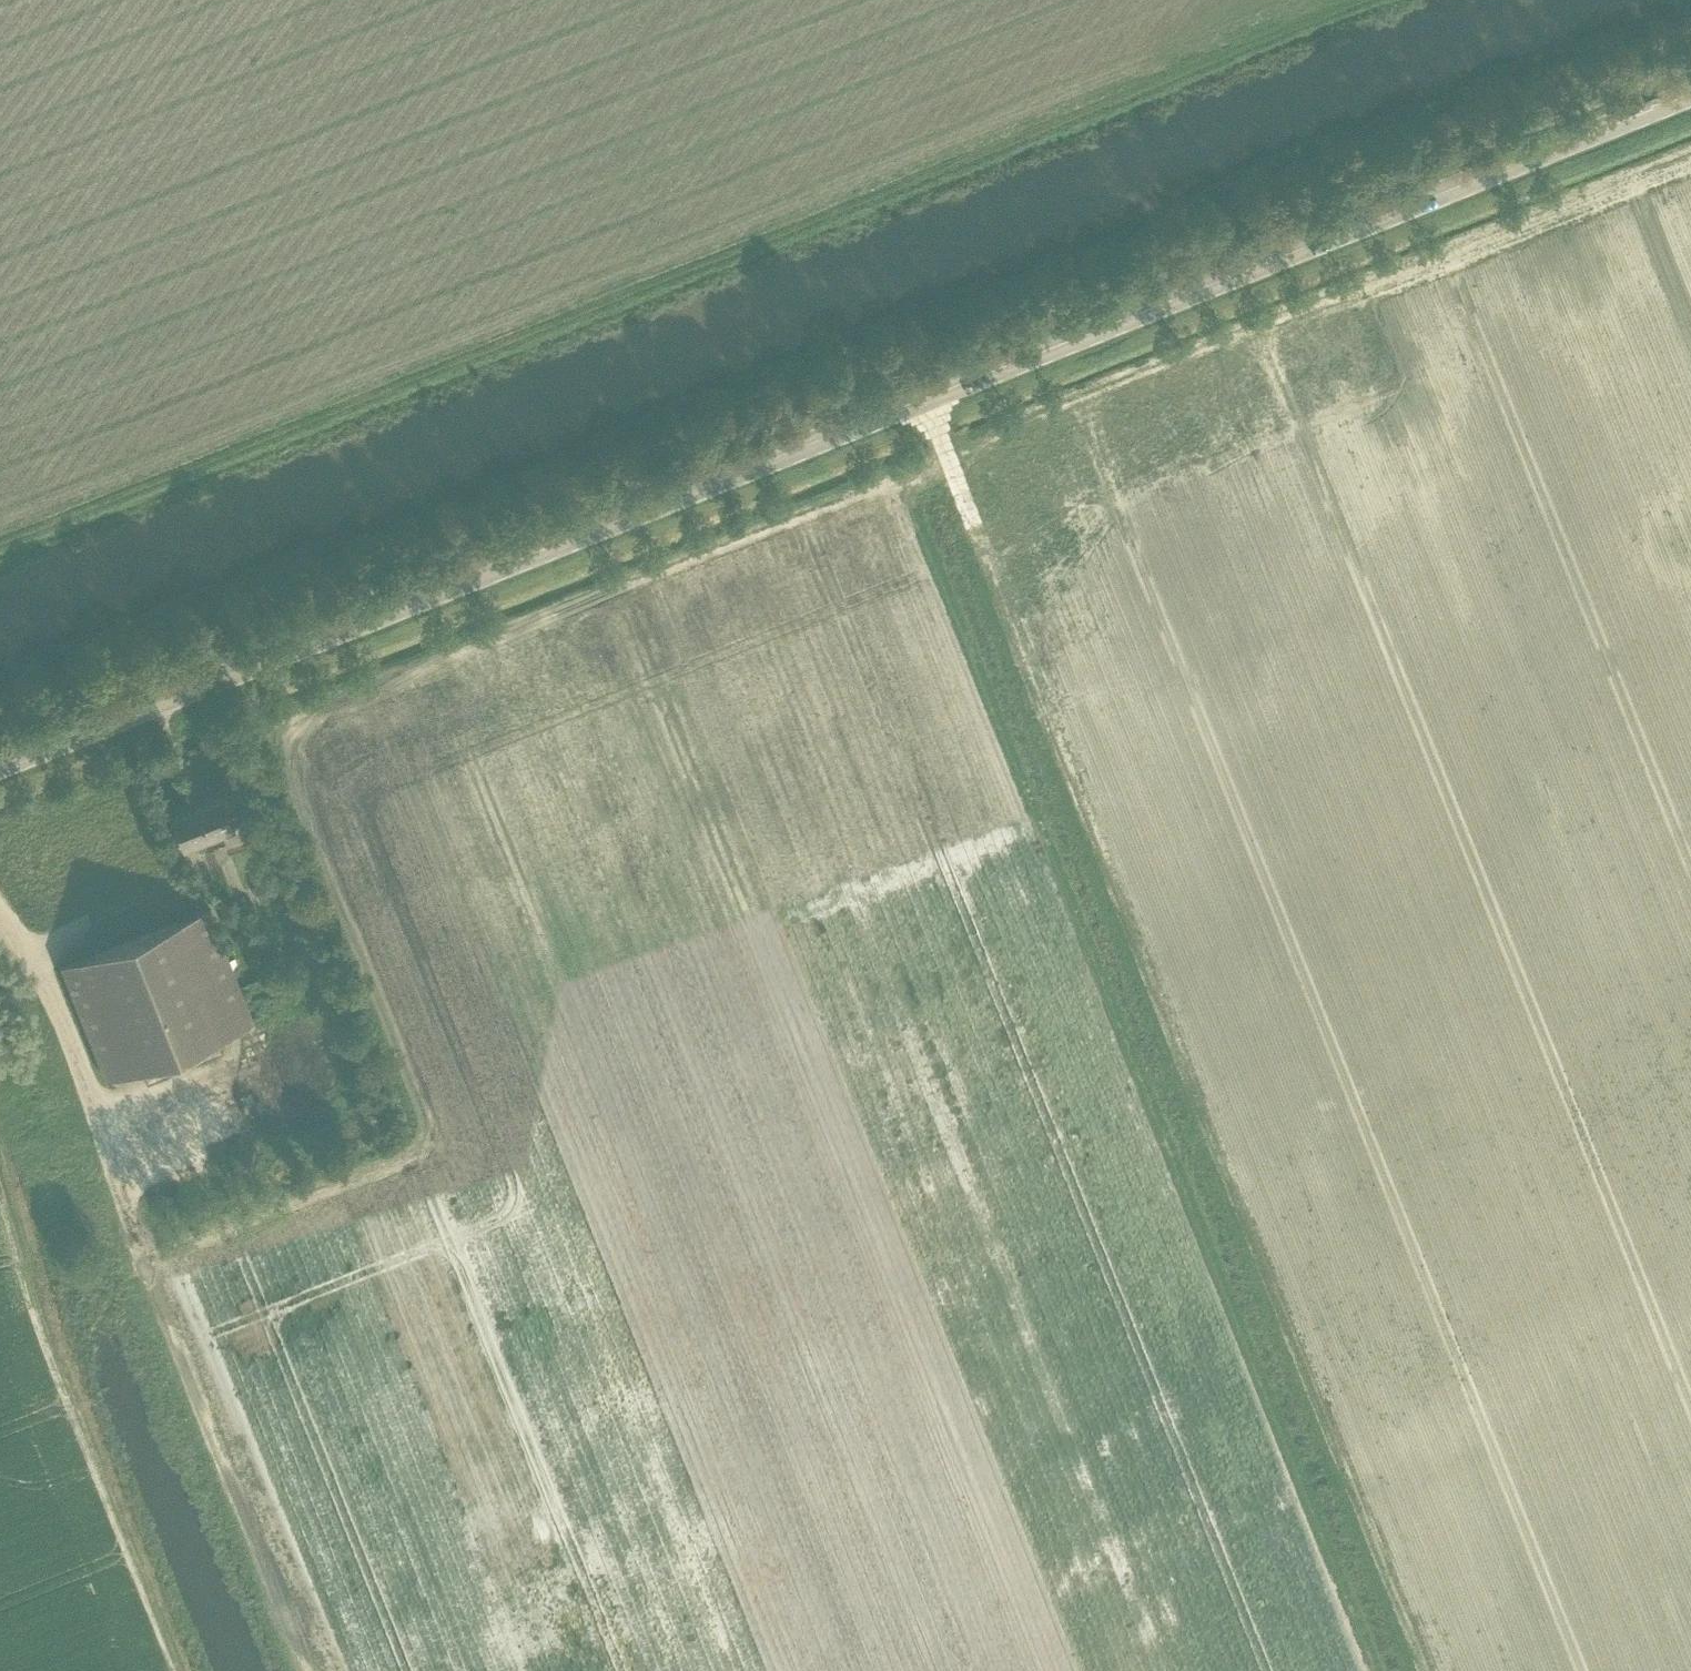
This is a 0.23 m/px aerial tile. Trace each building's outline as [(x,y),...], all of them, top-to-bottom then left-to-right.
[(198,805),(219,860),(229,856),(224,842),(227,841),(224,833),(237,828),(224,796),(198,805)] [(219,860),(198,805),(172,816),(185,847),(196,843),(200,854),(204,853),(208,864),(219,860)] [(285,875),(272,879),(278,895),(290,891),(285,875)] [(61,965),(106,1081),(257,1022),(210,907),(61,965)]
